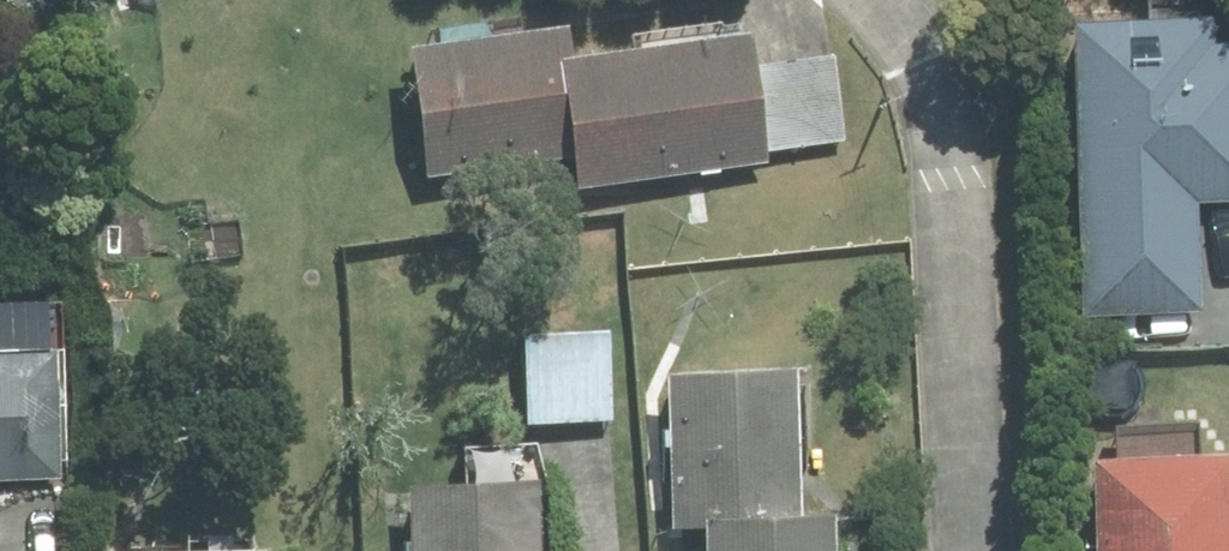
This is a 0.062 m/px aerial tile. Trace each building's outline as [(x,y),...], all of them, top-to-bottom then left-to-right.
[(1202,57),(1199,23),(1043,33),(1062,338),(1206,329),(1199,216),(1228,215),(1228,56),(1202,57)] [(564,193),(756,170),(742,46),(534,71),(529,35),(384,52),(401,187),(561,169),(564,193)] [(832,49),(761,60),(775,150),(845,140),(832,49)] [(605,334),(522,338),(527,433),(609,430),(605,334)] [(0,364),(0,491),(43,490),(38,363),(0,364)] [(797,376),(671,384),(679,521),(711,521),(806,513),(797,376)] [(1209,468),(1073,476),(1078,550),(1214,550),(1209,468)] [(421,488),(422,550),(533,550),(532,486),(421,488)] [(711,521),(712,550),(832,550),(830,517),(711,521)]
